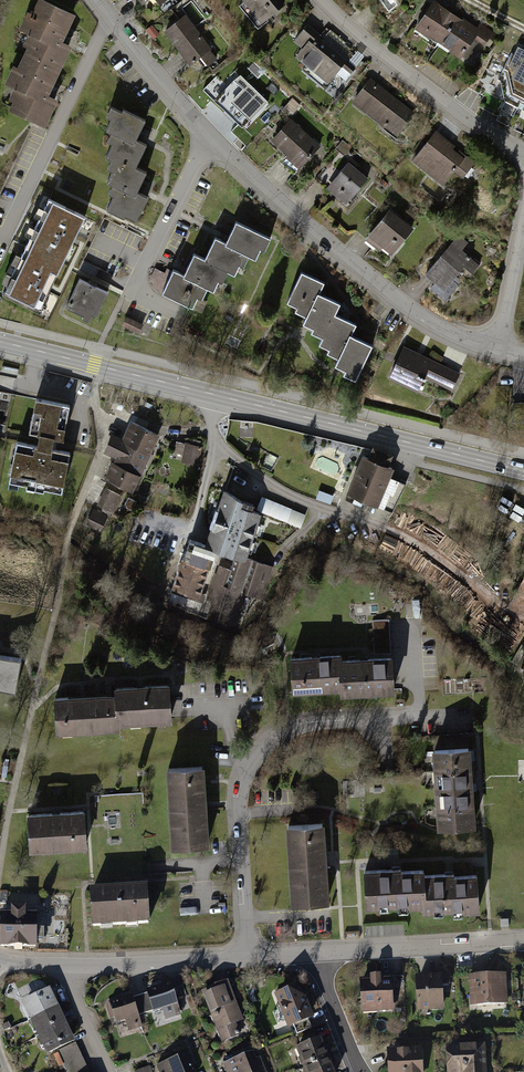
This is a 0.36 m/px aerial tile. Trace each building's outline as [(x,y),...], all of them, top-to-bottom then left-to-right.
[(30,34),(20,53),(53,70),(66,45),(55,39),(67,16),(36,0),(21,30),(30,34)] [(278,0),(245,0),(260,21),(282,6),(278,0)] [(472,29),(431,1),(412,28),(457,59),(471,38),(489,49),(497,37),(476,23),(472,29)] [(217,60),(184,14),(162,29),(188,66),(196,60),(203,70),(217,60)] [(353,69),(304,26),(290,42),(298,49),(290,57),(322,85),(329,77),(339,85),(353,69)] [(517,46),(500,80),(503,100),(523,110),(523,50),(517,46)] [(53,70),(20,53),(11,71),(7,69),(0,82),(0,84),(13,90),(4,108),(40,126),(53,100),(41,94),(53,70)] [(267,100),(241,70),(217,90),(243,120),(267,100)] [(411,113),(368,81),(350,104),(393,136),(411,113)] [(101,156),(106,159),(129,169),(140,144),(130,139),(139,119),(117,109),(116,112),(104,106),(99,116),(104,119),(99,130),(105,134),(102,140),(108,143),(101,156)] [(315,144),(289,120),(268,143),(293,167),(315,144)] [(469,163),(433,134),(415,156),(450,186),(469,163)] [(129,169),(106,159),(102,167),(107,169),(101,183),(111,187),(101,209),(105,210),(126,220),(130,222),(141,197),(131,193),(140,174),(129,169)] [(365,180),(345,163),(324,189),(344,205),(365,180)] [(88,213),(49,195),(3,294),(42,312),(88,213)] [(410,229),(387,210),(366,236),(389,255),(410,229)] [(199,259),(219,269),(231,275),(241,254),(250,258),(255,248),(260,250),(265,238),(232,222),(222,243),(209,237),(199,259)] [(465,244),(456,236),(424,274),(441,289),(455,273),(464,281),(479,264),(472,257),(468,261),(457,252),(465,244)] [(208,291),(219,269),(199,259),(188,254),(178,275),(167,270),(156,293),(187,307),(197,286),(208,291)] [(305,333),(318,338),(328,315),(334,304),(314,295),(320,283),(297,272),(282,303),(292,307),(290,311),(301,317),(298,324),(307,329),(305,333)] [(93,320),(106,292),(76,278),(63,305),(93,320)] [(127,315),(124,324),(140,331),(143,321),(127,315)] [(328,315),(318,338),(314,345),(324,349),(322,353),(332,358),(329,365),(339,370),(336,375),(350,382),(367,348),(346,338),(351,326),(328,315)] [(456,372),(400,345),(386,375),(414,388),(420,376),(448,389),(456,372)] [(64,437),(70,405),(10,394),(4,425),(64,437)] [(130,422),(122,439),(149,453),(158,435),(130,422)] [(53,436),(39,434),(37,447),(16,443),(9,481),(62,492),(70,452),(51,448),(53,436)] [(112,435),(107,444),(145,462),(149,453),(122,439),(112,435)] [(103,453),(113,458),(140,472),(145,462),(107,444),(103,453)] [(199,448),(184,444),(179,461),(194,465),(199,448)] [(396,464),(363,453),(349,494),(381,506),(396,464)] [(113,458),(104,476),(131,490),(140,472),(113,458)] [(120,497),(103,489),(96,506),(113,513),(120,497)] [(246,498),(222,489),(204,542),(243,555),(258,511),(243,506),(246,498)] [(107,516),(94,509),(88,520),(101,527),(107,516)] [(216,550),(187,540),(169,592),(198,602),(216,550)] [(271,568),(236,557),(232,571),(217,566),(203,611),(236,621),(245,591),(262,596),(271,568)] [(507,600),(523,611),(523,574),(507,600)] [(512,660),(523,668),(523,644),(512,660)] [(17,693),(22,659),(0,656),(1,652),(0,652),(0,690),(17,693)] [(292,692),(343,691),(342,659),(341,653),(291,655),(292,692)] [(343,694),(393,692),(392,658),(342,659),(343,691),(343,694)] [(120,725),(173,721),(170,682),(117,686),(118,692),(120,725)] [(121,729),(120,725),(118,692),(54,697),(57,734),(121,729)] [(468,748),(427,750),(432,830),(473,828),(468,748)] [(206,767),(167,769),(171,850),(210,848),(206,767)] [(86,811),(29,813),(30,850),(87,848),(86,811)] [(322,825),(279,828),(280,852),(283,908),(327,905),(322,825)] [(417,869),(358,871),(359,907),(418,906),(417,875),(417,869)] [(473,874),(417,875),(418,906),(418,912),(474,911),(473,874)] [(149,888),(92,891),(94,930),(151,927),(149,888)] [(38,950),(37,915),(2,915),(3,950),(38,950)] [(503,975),(467,977),(469,1006),(505,1003),(503,975)] [(440,1010),(439,976),(413,978),(415,1011),(440,1010)] [(390,980),(357,980),(357,1011),(390,1011),(390,980)] [(244,1021),(229,981),(200,992),(220,1043),(239,1035),(235,1024),(244,1021)] [(171,985),(148,991),(154,1012),(162,1009),(165,1020),(180,1015),(171,985)] [(287,1031),(315,1021),(302,986),(275,996),(287,1031)] [(58,1007),(49,989),(21,1002),(29,1020),(58,1007)] [(138,1015),(132,997),(110,1003),(116,1024),(125,1021),(128,1030),(141,1026),(138,1015)] [(66,1025),(58,1007),(29,1020),(38,1037),(66,1025)] [(74,1043),(66,1025),(38,1037),(46,1055),(74,1043)] [(329,1058),(321,1039),(296,1049),(303,1068),(329,1058)] [(442,1048),(442,1071),(483,1071),(482,1047),(442,1048)] [(77,1050),(60,1057),(67,1071),(87,1071),(77,1050)] [(385,1051),(385,1071),(418,1071),(418,1050),(385,1051)] [(194,1051),(156,1067),(158,1071),(204,1071),(194,1051)] [(223,1065),(226,1071),(264,1071),(257,1052),(223,1065)] [(329,1058),(303,1068),(305,1071),(334,1071),(329,1058)]
